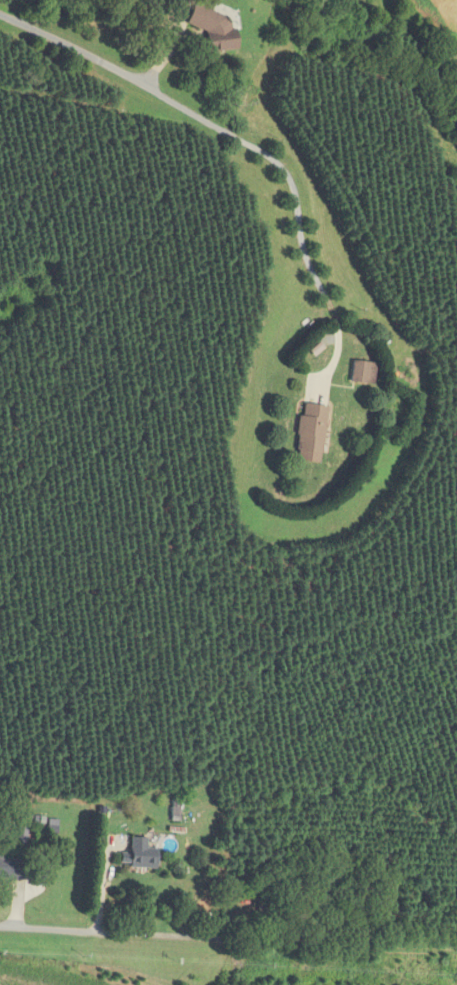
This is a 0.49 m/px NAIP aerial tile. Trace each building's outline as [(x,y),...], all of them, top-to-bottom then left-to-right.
[(223,53),(235,22),(191,5),(184,24),(208,34),(204,45),(223,53)] [(348,383),(372,385),(374,363),(350,360),(348,383)] [(293,462),(318,464),(323,407),(298,404),(293,462)] [(151,869),(151,848),(118,848),(118,869),(151,869)] [(24,881),(25,860),(1,858),(2,851),(0,851),(0,879),(24,881)]
